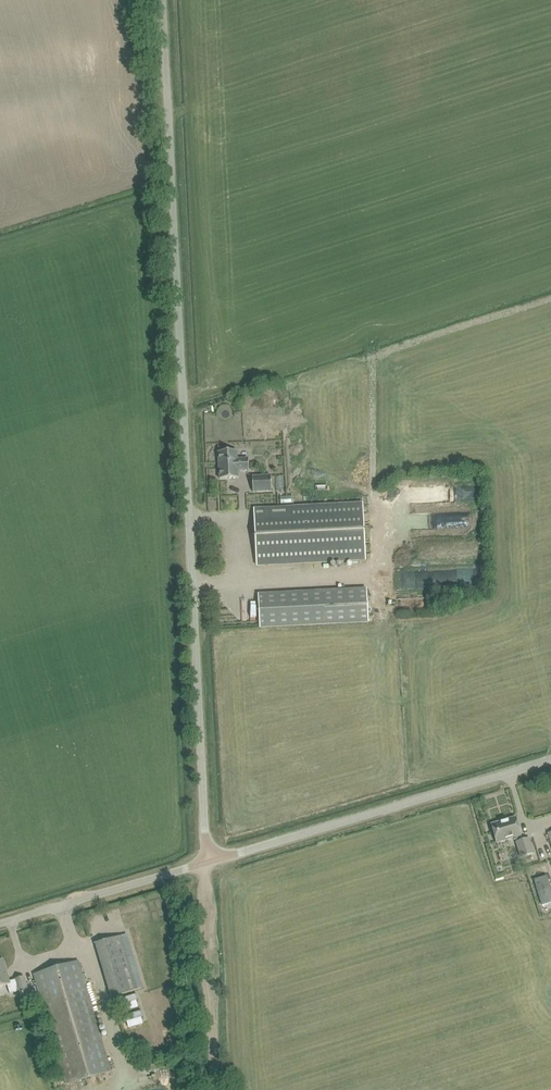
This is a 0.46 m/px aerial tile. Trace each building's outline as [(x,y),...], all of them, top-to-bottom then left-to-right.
[(224,452),(218,452),(220,479),(238,478),(238,470),(249,469),(248,459),(237,459),(237,451),(231,451),(231,450),(224,450),(224,452)] [(253,491),(271,490),(270,475),(252,476),(253,491)] [(286,488),(284,476),(276,476),(277,489),(286,488)] [(473,499),(474,486),(456,485),(456,498),(473,499)] [(363,503),(265,508),(254,509),(257,565),(366,560),(363,503)] [(421,570),(398,572),(399,585),(422,582),(421,570)] [(260,626),(368,621),(367,590),(258,594),(260,626)] [(534,853),(532,849),(529,839),(521,841),(519,836),(521,835),(516,820),(502,824),(501,822),(491,825),(497,843),(515,837),(521,857),(534,853)] [(535,879),(542,905),(550,902),(550,888),(547,875),(535,879)] [(126,934),(121,936),(95,943),(111,997),(142,988),(126,934)] [(7,985),(10,993),(19,991),(20,996),(29,993),(24,977),(16,979),(16,981),(10,983),(3,960),(0,960),(0,987),(7,985)] [(39,989),(67,1085),(111,1072),(78,961),(34,974),(36,980),(31,982),(33,991),(39,989)] [(126,1010),(128,1019),(137,1016),(135,1008),(126,1010)]
